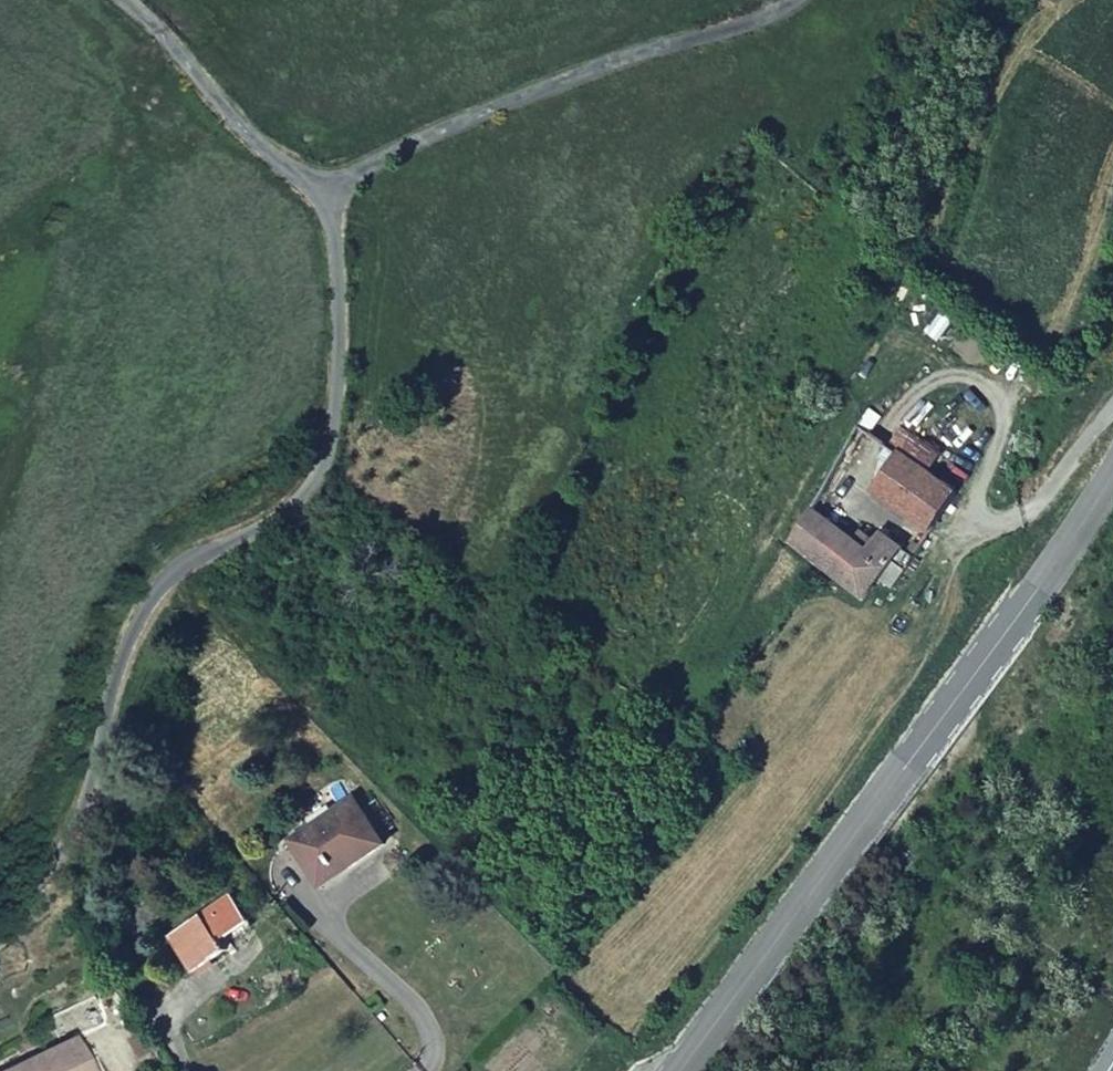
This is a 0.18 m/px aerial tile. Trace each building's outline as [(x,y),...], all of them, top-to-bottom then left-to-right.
[(871,489),(933,533),(958,497),(897,453),(871,489)] [(783,544),(860,602),(877,580),(890,590),(915,557),(878,529),(863,548),(810,508),(783,544)] [(385,846),(352,797),(287,842),(320,891),(385,846)] [(190,976),(222,954),(216,945),(247,924),(228,896),(165,938),(190,976)] [(72,1037),(8,1070),(90,1070),(72,1037)]
